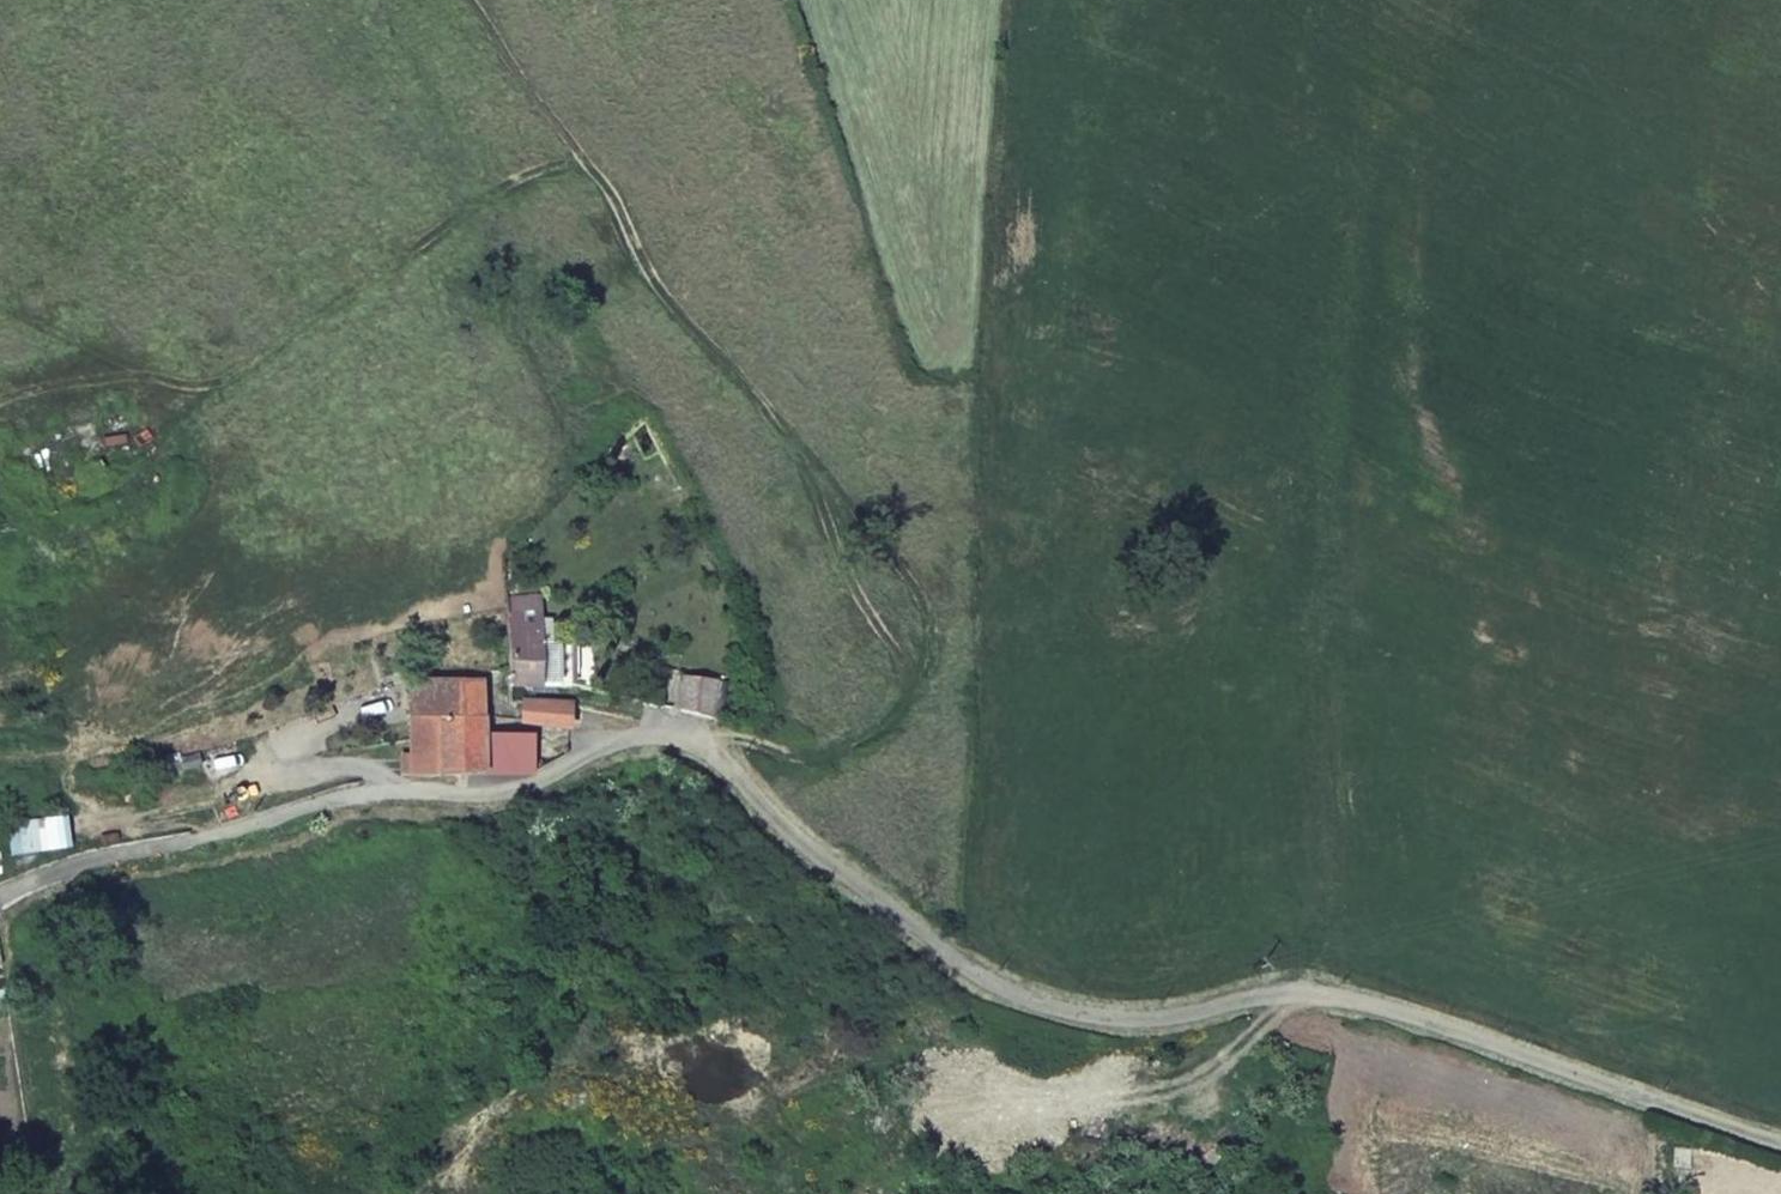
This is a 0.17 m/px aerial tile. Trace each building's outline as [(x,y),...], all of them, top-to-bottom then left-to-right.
[(539,645),(538,598),(504,598),(509,681),(563,684),(564,645),(539,645)] [(400,769),(435,770),(531,769),(532,738),(482,736),(482,678),(446,679),(413,675),(411,714),(410,749),(400,749),(400,769)] [(685,675),(679,703),(707,709),(713,681),(685,675)] [(567,703),(524,701),(523,721),(563,726),(567,703)]
